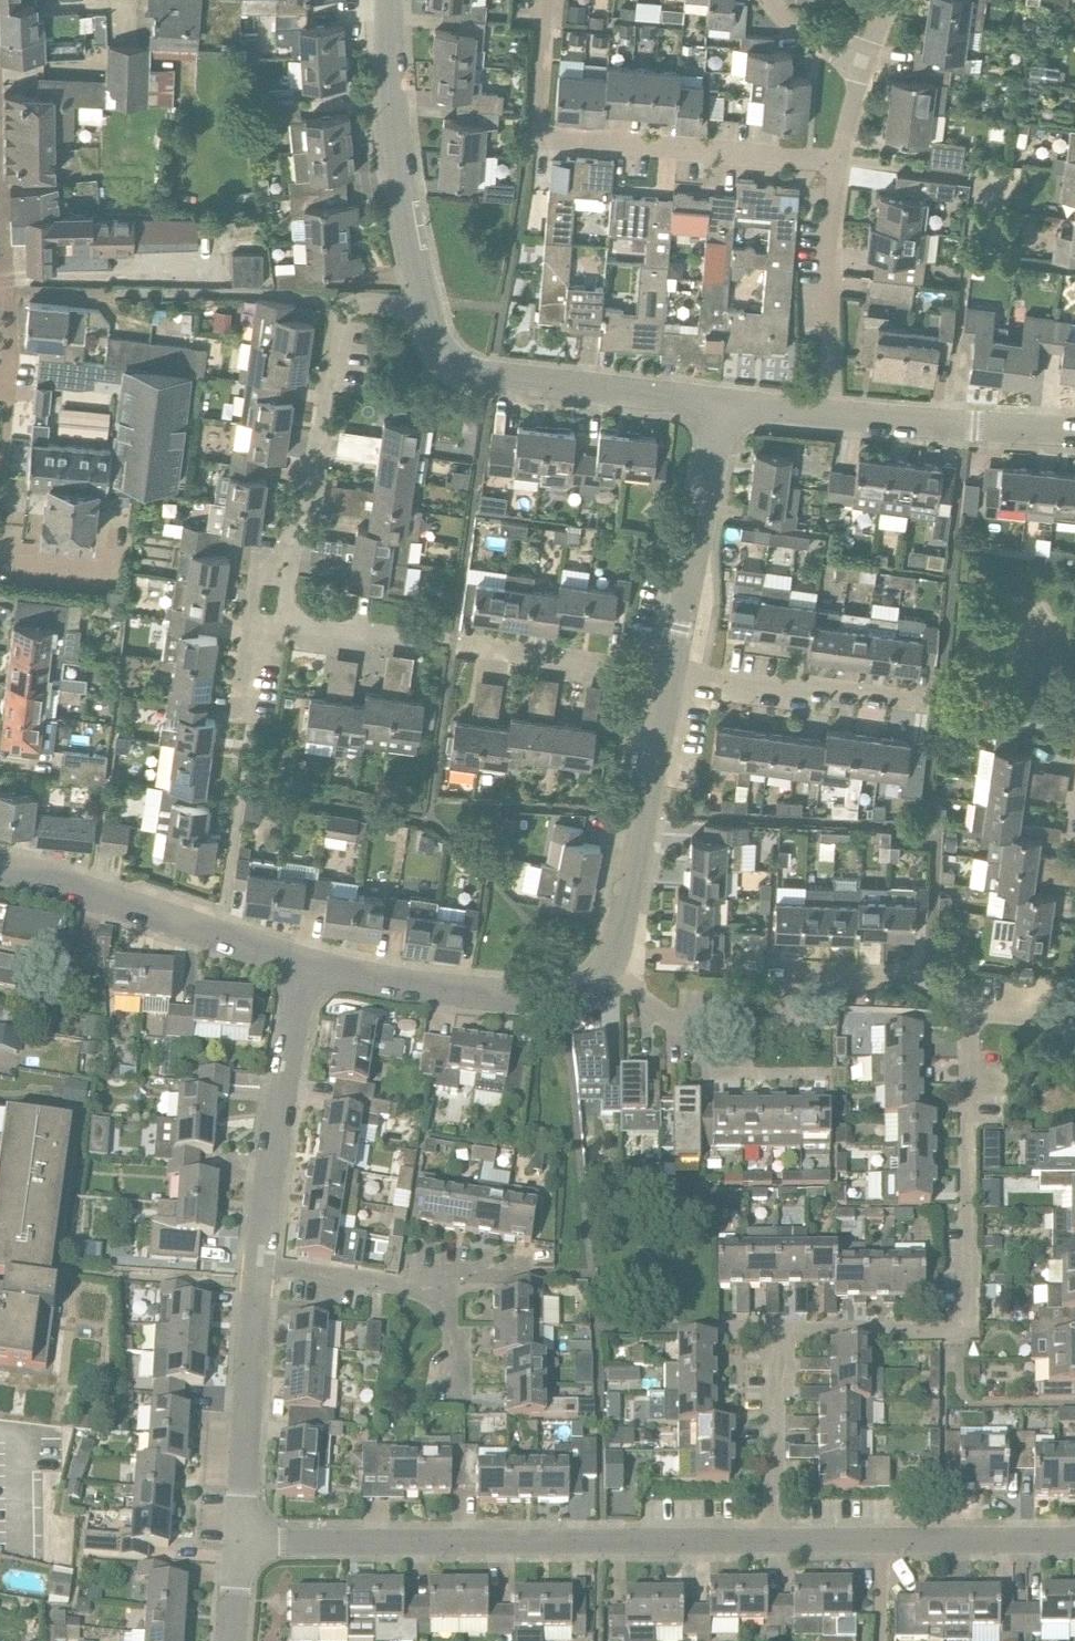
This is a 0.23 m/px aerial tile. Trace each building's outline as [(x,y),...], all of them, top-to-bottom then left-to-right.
[(146,13),(152,13),(150,33),(197,36),(200,0),(147,0),(146,13)] [(307,12),(306,0),(275,0),(275,13),(307,12)] [(484,21),(486,5),(470,4),(470,0),(427,0),(426,1),(443,3),(442,18),(459,19),(484,21)] [(638,15),(662,16),(662,0),(639,0),(638,15)] [(731,34),(740,35),(744,36),(746,3),(733,2),(733,0),(707,0),(705,23),(732,25),(731,34)] [(968,27),(971,0),(929,0),(926,22),(968,27)] [(1038,6),(1066,10),(1067,0),(1039,0),(1038,6)] [(44,34),(44,24),(47,24),(47,25),(71,24),(71,12),(37,14),(37,2),(20,3),(0,4),(0,21),(1,36),(44,34)] [(99,39),(108,38),(105,12),(96,13),(99,39)] [(300,58),(344,55),(343,25),(308,27),(307,12),(275,13),(274,29),(275,44),(290,43),(292,59),(300,58)] [(434,62),(473,65),(475,48),(482,49),(484,21),(459,19),(458,32),(434,30),(433,46),(435,46),(434,62)] [(938,68),(967,72),(974,73),(976,58),(964,57),(968,27),(926,22),(922,53),(939,55),(938,68)] [(1,57),(85,54),(84,44),(84,41),(52,42),(52,43),(45,43),(44,34),(1,36),(1,57)] [(752,75),(788,76),(790,53),(773,51),(774,38),(765,37),(744,36),(740,35),(739,48),(745,49),(742,74),(752,75)] [(108,80),(107,102),(146,105),(149,47),(110,44),(108,80)] [(300,58),(301,87),(346,85),(344,55),(300,58)] [(467,109),(497,111),(501,112),(502,95),(480,93),(481,82),(472,81),(473,65),(434,62),(431,92),(457,94),(456,108),(467,109)] [(889,106),(931,112),(943,113),(946,91),(964,93),(965,86),(967,72),(938,68),(912,65),(910,82),(892,80),(889,106)] [(1029,79),(1038,81),(1056,83),(1058,69),(1031,65),(1029,79)] [(604,111),(627,113),(631,68),(606,66),(605,77),(604,111)] [(627,113),(650,114),(654,70),(631,68),(627,113)] [(650,114),(674,116),(674,103),(677,102),(679,83),(680,72),(654,70),(650,114)] [(554,117),(578,119),(582,75),(558,73),(554,117)] [(603,121),(604,111),(605,77),(582,75),(578,119),(603,121)] [(762,100),(807,104),(809,78),(788,76),(752,75),(750,99),(762,100)] [(68,103),(68,100),(69,77),(39,76),(38,94),(22,94),(3,94),(3,129),(55,130),(55,102),(68,103)] [(674,103),(674,116),(673,127),(699,129),(702,84),(679,83),(677,102),(674,103)] [(268,106),(299,103),(298,87),(267,89),(268,106)] [(72,138),(73,119),(72,100),(68,100),(68,103),(55,102),(55,130),(3,129),(3,147),(55,147),(54,137),(72,138)] [(760,123),(805,127),(807,104),(762,100),(761,117),(760,123)] [(268,106),(270,124),(300,121),(299,103),(268,106)] [(931,112),(889,106),(885,137),(900,139),(900,140),(927,144),(931,112)] [(484,155),(484,154),(485,137),(496,138),(497,111),(467,109),(466,122),(443,120),(440,151),(480,155),(484,155)] [(307,150),(350,146),(346,114),(304,118),(304,121),(303,121),(306,149),(307,150)] [(1074,175),(1074,130),(1069,129),(1066,158),(1064,158),(1062,174),(1074,175)] [(929,166),(962,171),(966,144),(932,139),(929,166)] [(289,195),(319,192),(318,177),(353,174),(350,146),(307,150),(306,149),(291,151),(294,180),(288,181),(289,195)] [(4,176),(55,177),(55,147),(3,147),(4,176)] [(438,182),(476,185),(477,186),(480,155),(440,151),(438,182)] [(544,241),(571,243),(571,242),(569,242),(570,229),(571,229),(573,202),(572,202),(573,195),(610,198),(610,195),(613,161),(566,158),(566,162),(551,161),(544,241)] [(1074,219),(1074,175),(1062,174),(1059,203),(1074,203),(1073,219),(1074,219)] [(875,225),(924,231),(929,178),(899,175),(896,196),(879,194),(875,225)] [(765,267),(791,270),(798,187),(774,185),(774,187),(771,183),(770,182),(767,182),(765,183),(764,184),(764,186),(755,185),(756,181),(736,179),(735,197),(734,214),(769,217),(765,267)] [(483,199),(511,201),(514,186),(483,183),(483,199)] [(28,216),(96,214),(67,213),(66,200),(58,200),(58,185),(57,185),(9,189),(11,218),(27,217),(28,216)] [(728,281),(734,214),(735,197),(709,194),(708,199),(692,198),(692,193),(673,191),(672,200),(670,227),(669,232),(705,235),(701,279),(728,281)] [(305,241),(345,238),(344,222),(358,221),(357,205),(321,208),(319,192),(289,195),(293,237),(296,240),(304,239),(305,241)] [(644,264),(667,267),(669,239),(655,237),(656,226),(670,227),(672,200),(610,195),(610,198),(607,235),(646,238),(644,264)] [(91,235),(198,235),(218,235),(217,220),(197,220),(131,219),(131,217),(96,217),(96,214),(28,216),(27,217),(11,218),(12,240),(28,239),(55,237),(91,235)] [(1073,219),(1071,235),(1056,233),(1052,262),(1074,264),(1074,219),(1073,219)] [(874,256),(872,278),(913,282),(913,283),(922,283),(924,261),(920,260),(924,231),(875,225),(870,224),(866,255),(874,256)] [(56,267),(115,266),(114,254),(133,254),(133,251),(197,249),(198,235),(91,235),(55,237),(28,239),(29,268),(56,267)] [(275,273),(276,289),(326,287),(325,273),(361,270),(359,255),(345,256),(345,238),(305,241),(306,263),(293,264),(294,272),(275,273)] [(599,329),(601,306),(602,295),(567,293),(571,243),(544,241),(538,320),(560,322),(560,324),(561,325),(561,326),(562,326),(563,327),(599,329)] [(262,254),(234,253),(234,268),(262,268),(262,254)] [(660,349),(662,329),(667,267),(644,264),(639,264),(635,312),(622,311),(622,308),(601,306),(599,329),(598,345),(636,349),(636,347),(660,349)] [(725,309),(722,349),(770,353),(770,350),(785,351),(791,270),(765,267),(761,312),(725,309)] [(234,283),(263,283),(262,268),(234,268),(234,283)] [(913,283),(913,282),(872,278),(870,278),(869,293),(911,298),(913,283)] [(721,366),(722,349),(725,309),(728,281),(701,279),(697,332),(662,329),(660,349),(659,361),(721,366)] [(38,358),(81,362),(86,324),(109,326),(109,325),(98,311),(68,308),(68,305),(29,301),(25,340),(39,342),(38,358)] [(270,342),(308,349),(312,321),(292,319),(294,306),(264,301),(257,301),(250,341),(270,342)] [(909,327),(904,376),(932,379),(937,345),(950,347),(955,307),(941,305),(940,312),(928,310),(925,329),(909,327)] [(969,375),(1000,379),(1006,338),(991,336),(995,310),(965,306),(960,340),(974,342),(969,375)] [(1074,377),(1074,336),(1069,335),(1071,320),(1067,320),(1068,315),(1054,313),(1053,318),(1049,350),(1063,351),(1060,375),(1074,377)] [(1006,338),(1000,379),(1031,383),(1036,348),(1049,350),(1053,318),(1024,314),(1020,340),(1006,338)] [(871,371),(904,376),(909,327),(864,321),(859,356),(873,358),(871,371)] [(119,339),(107,337),(104,364),(117,366),(119,339)] [(137,341),(119,339),(117,366),(121,367),(133,369),(137,341)] [(150,343),(137,341),(133,369),(147,371),(150,343)] [(243,381),(293,388),(295,376),(304,378),(308,349),(270,342),(250,341),(247,364),(246,369),(240,368),(238,380),(243,381)] [(163,344),(150,343),(147,371),(162,373),(163,345),(163,344)] [(179,347),(163,345),(162,373),(175,375),(179,347)] [(191,348),(179,347),(175,375),(187,377),(191,348)] [(133,369),(121,367),(120,383),(116,417),(118,417),(118,422),(116,432),(114,431),(113,448),(47,441),(49,423),(46,423),(50,382),(95,387),(96,380),(98,364),(81,362),(38,358),(35,386),(32,421),(27,478),(49,481),(98,486),(120,489),(120,482),(172,489),(175,487),(176,487),(190,377),(187,377),(175,375),(162,373),(147,371),(133,369)] [(293,388),(243,381),(240,394),(243,395),(238,423),(287,430),(293,388)] [(379,449),(416,455),(420,426),(383,421),(379,449)] [(230,463),(259,468),(261,453),(283,456),(287,430),(238,423),(235,423),(232,449),(231,450),(230,460),(230,463)] [(486,473),(540,480),(546,431),(517,428),(515,448),(490,445),(486,473)] [(568,483),(579,484),(582,455),(571,454),(573,434),(546,431),(540,480),(540,482),(547,483),(546,486),(562,488),(568,483)] [(614,472),(622,473),(626,436),(599,433),(596,457),(582,455),(579,484),(578,494),(589,495),(597,487),(606,488),(612,483),(614,472)] [(361,446),(373,448),(375,435),(363,434),(361,446)] [(650,476),(649,486),(662,488),(666,459),(653,458),(655,439),(626,436),(622,473),(650,476)] [(359,459),(371,461),(373,448),(361,446),(359,459)] [(375,476),(412,482),(416,455),(379,449),(375,476)] [(751,480),(786,485),(791,457),(755,451),(751,480)] [(852,506),(880,510),(886,460),(858,455),(855,475),(843,473),(838,503),(852,505),(852,506)] [(906,499),(909,499),(914,464),(886,460),(880,510),(903,514),(906,499)] [(224,502),(261,508),(265,479),(257,478),(259,468),(230,463),(224,502)] [(945,537),(948,514),(952,485),(939,483),(942,468),(914,464),(909,499),(935,503),(931,535),(945,537)] [(998,504),(1026,506),(1029,470),(1001,467),(999,487),(986,486),(982,516),(997,517),(998,504)] [(444,485),(466,489),(468,473),(450,470),(449,480),(445,480),(444,485)] [(1026,506),(1051,509),(1057,473),(1029,470),(1026,506)] [(825,501),(838,503),(843,473),(830,471),(825,501)] [(1057,473),(1051,509),(1050,518),(1074,521),(1074,475),(1057,473)] [(371,503),(408,508),(412,482),(375,476),(371,503)] [(765,524),(794,528),(797,515),(792,514),(797,486),(786,485),(751,480),(747,508),(766,511),(765,524)] [(41,535),(93,540),(98,486),(49,481),(45,510),(43,510),(41,535)] [(978,485),(964,484),(961,513),(975,514),(978,485)] [(353,500),(365,502),(367,489),(355,488),(353,500)] [(481,509),(508,510),(509,493),(482,492),(481,509)] [(351,513),(363,515),(365,502),(353,500),(351,513)] [(229,544),(231,531),(257,535),(261,508),(224,502),(220,530),(212,529),(211,529),(182,525),(180,538),(209,543),(210,541),(229,544)] [(394,535),(408,537),(417,539),(421,510),(408,508),(371,503),(368,527),(381,529),(380,534),(394,536),(394,535)] [(499,533),(512,535),(513,523),(500,522),(499,533)] [(512,535),(525,537),(527,525),(513,523),(512,535)] [(352,556),(404,564),(408,537),(394,535),(394,536),(380,534),(381,529),(368,527),(367,529),(356,527),(352,556)] [(739,539),(752,541),(754,529),(741,527),(739,539)] [(552,541),(565,543),(566,531),(554,529),(552,541)] [(565,543),(577,544),(579,533),(566,531),(565,543)] [(782,545),(795,547),(796,535),(784,533),(782,545)] [(795,547),(807,549),(809,537),(796,535),(795,547)] [(186,580),(223,586),(227,558),(208,555),(209,543),(180,538),(178,551),(190,553),(186,580)] [(334,553),(346,555),(348,542),(336,540),(334,553)] [(332,566),(344,567),(346,555),(334,553),(332,566)] [(1032,563),(1046,565),(1048,555),(1033,553),(1032,563)] [(871,564),(885,566),(887,556),(872,554),(871,564)] [(348,584),(386,589),(400,591),(404,564),(352,556),(348,584)] [(834,577),(845,579),(847,567),(835,565),(834,577)] [(845,579),(873,583),(875,571),(847,567),(845,579)] [(527,626),(533,588),(534,576),(506,572),(504,584),(498,622),(527,626)] [(888,585),(900,587),(902,575),(890,573),(888,585)] [(900,587),(913,588),(914,577),(902,575),(900,587)] [(169,618),(198,623),(199,611),(219,614),(223,586),(186,580),(175,578),(169,618)] [(613,607),(626,609),(630,581),(616,579),(615,589),(588,585),(582,623),(610,627),(613,607)] [(471,619),(498,622),(504,584),(477,581),(476,582),(466,581),(462,610),(472,612),(471,619)] [(556,619),(582,623),(588,585),(558,581),(556,592),(554,608),(559,609),(556,619)] [(782,637),(788,602),(790,588),(762,583),(760,598),(755,633),(782,637)] [(555,630),(556,619),(559,609),(554,608),(556,592),(533,588),(527,626),(555,630)] [(123,591),(107,590),(106,601),(122,603),(123,591)] [(727,629),(755,633),(760,598),(732,594),(727,629)] [(9,655),(62,660),(64,639),(78,640),(79,629),(58,626),(59,616),(54,615),(56,602),(16,598),(9,655)] [(782,637),(809,641),(813,622),(815,606),(788,602),(782,637)] [(863,665),(889,668),(897,619),(870,615),(868,629),(863,665)] [(917,672),(919,659),(935,661),(937,626),(926,624),(926,620),(898,616),(897,619),(889,668),(917,672)] [(174,661),(211,667),(215,639),(196,636),(198,623),(169,618),(167,631),(165,631),(161,659),(174,661)] [(806,657),(835,661),(840,625),(813,622),(809,641),(806,657)] [(835,661),(863,665),(868,629),(840,625),(835,661)] [(59,687),(73,689),(74,678),(60,676),(62,660),(9,655),(6,681),(51,686),(59,687)] [(168,700),(204,706),(206,695),(207,695),(211,667),(174,661),(168,700)] [(382,689),(395,691),(397,679),(384,677),(382,689)] [(395,691),(408,693),(409,681),(397,679),(395,691)] [(326,692),(339,694),(341,682),(328,680),(326,692)] [(42,716),(43,699),(49,699),(51,686),(6,681),(3,710),(42,716)] [(339,694),(352,696),(354,684),(341,682),(339,694)] [(73,689),(59,687),(57,701),(79,703),(80,689),(73,689)] [(364,731),(388,735),(394,697),(366,693),(364,704),(363,704),(361,718),(366,719),(364,731)] [(305,734),(333,738),(339,700),(310,696),(305,734)] [(388,735),(417,739),(422,701),(394,697),(388,735)] [(172,744),(209,750),(214,721),(202,720),(204,706),(168,700),(166,715),(176,716),(172,744)] [(362,742),(364,731),(366,719),(361,718),(363,704),(339,700),(333,738),(362,742)] [(527,712),(540,714),(541,702),(529,700),(527,712)] [(540,714),(553,716),(554,704),(541,702),(540,714)] [(471,716),(484,717),(486,706),(473,704),(471,716)] [(484,717),(497,719),(499,707),(486,706),(484,717)] [(581,720),(595,722),(597,710),(583,708),(581,720)] [(23,746),(51,749),(52,735),(40,733),(42,716),(3,710),(0,740),(24,743),(23,746)] [(509,753),(533,757),(538,720),(511,716),(509,727),(506,743),(510,744),(509,753)] [(450,757),(479,761),(483,724),(455,720),(450,757)] [(533,757),(561,761),(567,724),(538,720),(533,757)] [(507,765),(509,753),(510,744),(506,743),(509,727),(483,724),(479,761),(507,765)] [(567,724),(561,761),(589,765),(594,728),(567,724)] [(710,762),(738,766),(743,731),(715,727),(710,762)] [(821,781),(848,784),(855,734),(826,730),(825,742),(823,767),(821,778),(821,781)] [(739,766),(737,783),(748,785),(750,768),(766,770),(771,735),(743,731),(738,766),(739,766)] [(855,734),(848,784),(861,785),(863,773),(877,775),(882,738),(855,734)] [(115,749),(127,751),(128,737),(117,735),(115,749)] [(766,770),(793,774),(798,739),(771,735),(766,770)] [(877,775),(905,779),(910,742),(882,738),(877,775)] [(793,774),(821,778),(823,767),(825,742),(798,739),(793,774)] [(172,744),(168,772),(205,777),(209,750),(172,744)] [(989,777),(1042,784),(1044,773),(1026,770),(1028,752),(993,747),(989,777)] [(62,751),(60,765),(105,770),(107,756),(62,751)] [(105,770),(60,765),(59,778),(104,783),(105,770)] [(985,802),(1021,807),(1023,793),(1041,796),(1042,784),(989,777),(985,802)] [(156,826),(204,834),(208,807),(195,805),(197,792),(161,788),(156,826)] [(37,798),(0,793),(0,826),(30,829),(29,835),(43,837),(42,844),(92,849),(95,820),(35,813),(37,798)] [(721,811),(734,811),(734,799),(722,799),(721,811)] [(747,800),(734,799),(734,811),(747,812),(747,800)] [(776,813),(788,814),(789,802),(776,801),(776,813)] [(1003,832),(1035,837),(1036,827),(1018,824),(1021,807),(985,802),(985,803),(976,801),(972,829),(981,830),(981,831),(990,833),(1003,834),(1003,832)] [(788,814),(801,815),(802,803),(789,802),(788,814)] [(832,816),(844,817),(845,805),(833,805),(832,816)] [(845,805),(844,817),(857,818),(858,806),(845,805)] [(935,819),(945,821),(947,808),(936,806),(935,819)] [(871,818),(884,819),(885,807),(872,807),(871,818)] [(366,819),(330,813),(327,836),(363,841),(366,819)] [(99,850),(112,851),(116,822),(103,820),(99,850)] [(116,822),(112,851),(126,854),(130,824),(116,822)] [(557,867),(594,874),(599,846),(580,842),(582,830),(554,824),(551,838),(562,840),(557,867)] [(689,864),(741,867),(742,842),(747,842),(748,826),(704,824),(703,839),(690,838),(689,864)] [(160,857),(173,859),(211,865),(215,835),(204,834),(156,826),(155,829),(164,830),(160,857)] [(879,846),(889,846),(890,832),(880,831),(879,846)] [(820,841),(834,842),(835,833),(820,832),(820,841)] [(999,861),(1053,869),(1055,858),(1036,855),(1039,837),(1035,837),(1003,832),(1003,834),(990,833),(987,859),(999,860),(999,861)] [(834,842),(849,843),(849,833),(835,833),(834,842)] [(888,861),(898,861),(899,847),(889,846),(888,861)] [(777,865),(787,865),(788,850),(778,850),(777,865)] [(243,907),(271,912),(276,874),(249,870),(250,859),(237,857),(233,886),(245,888),(243,907)] [(1017,890),(1031,892),(1033,878),(1051,881),(1053,869),(999,861),(995,889),(1017,892),(1017,890)] [(688,893),(724,894),(725,868),(741,869),(741,867),(689,864),(688,893)] [(540,891),(537,905),(566,911),(569,898),(589,902),(594,874),(557,867),(552,893),(540,891)] [(941,881),(953,883),(955,871),(941,869),(941,881)] [(301,905),(313,907),(318,877),(304,875),(303,877),(276,874),(271,912),(299,916),(301,905)] [(322,928),(351,932),(356,894),(329,890),(330,879),(318,877),(313,907),(325,909),(322,928)] [(760,897),(769,898),(770,883),(760,883),(760,897)] [(914,917),(926,918),(928,887),(914,887),(914,888),(888,887),(887,899),(886,899),(884,935),(913,937),(914,917)] [(1014,917),(1049,922),(1053,895),(1031,892),(1017,890),(1017,892),(1014,917)] [(712,921),(712,918),(713,896),(724,897),(724,894),(688,893),(677,892),(676,919),(712,921)] [(380,925),(393,927),(397,897),(383,895),(383,898),(356,894),(351,932),(379,936),(380,925)] [(938,909),(950,909),(950,897),(939,896),(938,909)] [(402,948),(430,952),(435,915),(409,911),(410,899),(397,897),(393,927),(405,929),(402,948)] [(759,912),(769,912),(769,898),(760,897),(759,912)] [(859,934),(884,935),(886,899),(858,898),(857,903),(857,921),(860,921),(859,934)] [(774,936),(802,937),(804,901),(776,899),(774,936)] [(802,937),(829,938),(831,902),(804,901),(802,937)] [(858,940),(859,934),(860,921),(857,921),(857,903),(831,902),(829,938),(858,940)] [(461,937),(474,939),(478,909),(464,907),(463,918),(435,915),(430,952),(459,957),(461,937)] [(938,921),(949,922),(950,909),(938,909),(938,921)] [(56,951),(61,922),(0,912),(0,941),(56,951)] [(1049,922),(1014,917),(1010,947),(1045,952),(1049,922)] [(723,964),(723,950),(724,933),(711,932),(712,921),(676,919),(675,949),(694,950),(694,963),(723,964)] [(94,958),(108,960),(113,929),(98,927),(94,958)] [(18,973),(20,962),(0,958),(0,970),(18,973)] [(68,980),(95,984),(99,963),(71,958),(68,980)] [(113,1001),(141,1003),(143,965),(111,963),(110,971),(115,971),(113,1001)] [(141,1003),(170,1005),(172,967),(143,965),(141,1003)] [(14,991),(18,973),(0,970),(0,987),(14,991)] [(98,1006),(105,1007),(104,988),(80,984),(78,995),(99,999),(98,1006)] [(193,1027),(221,1029),(223,992),(195,991),(194,1010),(181,1010),(179,1040),(193,1041),(193,1027)] [(223,992),(221,1029),(249,1031),(252,994),(223,992)] [(166,1039),(179,1040),(181,1010),(168,1009),(166,1039)] [(334,1050),(370,1056),(403,1061),(405,1044),(392,1042),(394,1031),(375,1028),(338,1022),(334,1050)] [(19,1054),(22,1034),(0,1030),(0,1051),(19,1054)] [(883,1059),(915,1059),(915,1044),(920,1044),(920,1030),(882,1031),(883,1059)] [(450,1052),(438,1050),(433,1078),(432,1078),(431,1087),(457,1092),(460,1074),(476,1077),(482,1041),(452,1036),(450,1052)] [(601,1116),(619,1116),(619,1072),(608,1072),(603,1038),(591,1040),(591,1043),(571,1045),(577,1089),(600,1089),(601,1116)] [(518,1097),(519,1093),(523,1063),(515,1062),(510,1061),(512,1045),(503,1044),(482,1041),(476,1077),(474,1094),(505,1098),(505,1096),(518,1097)] [(835,1060),(845,1060),(845,1041),(835,1041),(835,1060)] [(420,1065),(418,1076),(432,1078),(433,1078),(438,1050),(423,1047),(422,1053),(420,1065)] [(374,1088),(366,1087),(370,1056),(334,1050),(329,1081),(344,1084),(342,1095),(372,1100),(374,1088)] [(883,1088),(916,1088),(915,1073),(920,1073),(920,1059),(915,1059),(883,1059),(883,1088)] [(227,1086),(228,1072),(198,1070),(197,1084),(227,1086)] [(835,1089),(845,1089),(845,1070),(835,1070),(835,1089)] [(659,1115),(659,1107),(659,1085),(646,1085),(646,1071),(619,1072),(619,1116),(659,1115)] [(176,1122),(214,1125),(215,1097),(226,1098),(227,1086),(197,1084),(180,1083),(179,1093),(178,1093),(176,1122)] [(883,1119),(916,1116),(916,1102),(921,1102),(920,1088),(916,1088),(883,1088),(883,1119)] [(320,1137),(358,1143),(367,1144),(369,1128),(378,1130),(380,1117),(389,1118),(390,1117),(397,1118),(398,1106),(372,1102),(372,1100),(342,1095),(340,1110),(324,1108),(320,1137)] [(699,1148),(699,1107),(699,1096),(672,1096),(673,1107),(659,1107),(659,1115),(659,1156),(673,1156),(673,1162),(699,1162),(699,1148)] [(835,1118),(845,1118),(845,1099),(835,1099),(835,1118)] [(712,1150),(742,1150),(741,1107),(727,1107),(727,1102),(712,1103),(712,1107),(699,1107),(699,1148),(712,1148),(712,1150)] [(742,1150),(770,1150),(770,1107),(756,1107),(755,1102),(741,1102),(741,1107),(742,1150)] [(770,1107),(770,1150),(800,1150),(799,1149),(799,1107),(784,1107),(784,1102),(770,1102),(770,1107)] [(829,1149),(829,1140),(829,1107),(813,1107),(813,1102),(799,1102),(799,1107),(799,1149),(829,1149)] [(0,1116),(0,1150),(1,1151),(0,1160),(0,1282),(5,1283),(3,1297),(0,1297),(0,1364),(46,1370),(79,1127),(0,1116)] [(896,1145),(929,1145),(929,1131),(934,1131),(934,1116),(916,1116),(883,1119),(884,1146),(896,1146),(896,1145)] [(92,1154),(110,1155),(111,1118),(93,1118),(92,1154)] [(168,1164),(197,1166),(198,1153),(212,1154),(214,1125),(176,1122),(176,1123),(158,1122),(155,1163),(168,1164)] [(836,1146),(846,1146),(845,1127),(835,1127),(836,1146)] [(518,1134),(504,1132),(502,1146),(516,1148),(518,1134)] [(998,1168),(999,1133),(986,1133),(985,1168),(998,1168)] [(315,1167),(354,1174),(358,1143),(320,1137),(315,1167)] [(1069,1176),(1069,1162),(1074,1162),(1074,1138),(1048,1138),(1048,1162),(1039,1162),(1039,1176),(1069,1176)] [(422,1155),(434,1156),(436,1142),(424,1141),(422,1155)] [(896,1174),(930,1174),(929,1159),(934,1159),(934,1145),(929,1145),(896,1145),(896,1146),(896,1148),(870,1148),(870,1151),(866,1151),(866,1161),(884,1161),(884,1175),(896,1175),(896,1174)] [(470,1162),(482,1164),(484,1150),(472,1148),(470,1162)] [(482,1164),(493,1166),(495,1152),(484,1150),(482,1164)] [(530,1171),(542,1173),(545,1153),(533,1151),(530,1171)] [(836,1175),(845,1175),(845,1156),(835,1156),(836,1175)] [(177,1204),(215,1207),(217,1179),(197,1178),(197,1166),(168,1164),(167,1177),(178,1178),(177,1204)] [(304,1196),(357,1204),(360,1188),(357,1188),(359,1175),(354,1174),(315,1167),(309,1166),(304,1196)] [(642,1180),(659,1180),(659,1167),(642,1167),(642,1180)] [(397,1180),(411,1182),(413,1171),(399,1169),(397,1180)] [(753,1184),(772,1184),(772,1174),(753,1174),(753,1184)] [(781,1184),(799,1183),(799,1174),(781,1174),(781,1184)] [(799,1183),(830,1184),(830,1174),(799,1174),(799,1183)] [(896,1175),(897,1205),(930,1204),(930,1188),(935,1188),(935,1174),(930,1174),(896,1174),(896,1175)] [(411,1224),(443,1229),(448,1193),(433,1191),(435,1179),(419,1176),(411,1224)] [(1039,1176),(1039,1190),(1069,1190),(1069,1176),(1039,1176)] [(393,1209),(407,1211),(411,1182),(397,1180),(393,1209)] [(1000,1206),(1000,1180),(985,1180),(985,1206),(1000,1206)] [(836,1204),(845,1205),(845,1186),(836,1186),(836,1204)] [(507,1202),(501,1238),(530,1243),(538,1193),(512,1189),(510,1203),(507,1202)] [(777,1201),(795,1200),(795,1190),(777,1191),(777,1201)] [(806,1200),(825,1200),(824,1190),(806,1190),(806,1200)] [(717,1201),(736,1201),(736,1191),(717,1192),(717,1201)] [(748,1201),(766,1201),(766,1191),(747,1191),(748,1201)] [(443,1229),(472,1234),(478,1198),(448,1193),(443,1229)] [(299,1226),(339,1231),(341,1219),(356,1221),(359,1204),(357,1204),(304,1196),(299,1226)] [(472,1234),(501,1238),(507,1202),(478,1198),(472,1234)] [(178,1259),(179,1246),(192,1247),(193,1234),(213,1236),(215,1207),(177,1204),(175,1232),(163,1232),(163,1233),(156,1232),(156,1245),(160,1245),(159,1252),(163,1253),(163,1258),(178,1259)] [(391,1222),(405,1224),(407,1211),(393,1209),(391,1222)] [(835,1221),(854,1221),(854,1211),(835,1211),(835,1221)] [(864,1221),(883,1221),(883,1211),(864,1211),(864,1221)] [(893,1220),(912,1220),(912,1211),(893,1211),(893,1220)] [(1074,1250),(1074,1213),(1071,1213),(1051,1213),(1051,1251),(1074,1250)] [(295,1255),(331,1261),(332,1261),(332,1265),(342,1267),(343,1262),(345,1262),(349,1233),(339,1231),(299,1226),(295,1255)] [(777,1294),(777,1286),(778,1232),(749,1233),(748,1287),(765,1286),(765,1294),(777,1294)] [(807,1286),(807,1246),(806,1232),(778,1232),(777,1286),(794,1286),(794,1294),(807,1294),(807,1286)] [(748,1294),(748,1287),(749,1233),(736,1233),(736,1248),(717,1248),(717,1287),(735,1287),(735,1294),(748,1294)] [(383,1273),(397,1276),(402,1241),(399,1241),(388,1239),(383,1273)] [(895,1299),(894,1247),(894,1243),(881,1243),(881,1260),(865,1261),(865,1299),(882,1299),(882,1307),(895,1307),(895,1299)] [(823,1294),(834,1294),(836,1248),(836,1246),(807,1246),(807,1286),(823,1286),(823,1294)] [(894,1247),(895,1299),(911,1299),(911,1307),(924,1307),(924,1247),(894,1247)] [(865,1307),(865,1299),(865,1261),(864,1248),(836,1248),(834,1294),(834,1300),(853,1299),(853,1307),(865,1307)] [(1074,1288),(1074,1250),(1051,1251),(1052,1265),(1061,1264),(1061,1288),(1074,1288)] [(494,1327),(531,1327),(531,1297),(542,1297),(542,1282),(507,1282),(507,1297),(494,1297),(494,1327)] [(159,1327),(206,1330),(208,1302),(188,1300),(189,1288),(161,1286),(160,1299),(161,1299),(159,1327)] [(1068,1325),(1074,1325),(1074,1311),(1074,1288),(1061,1288),(1044,1288),(1045,1311),(1038,1311),(1038,1325),(1068,1325)] [(332,1349),(324,1349),(326,1321),(289,1319),(287,1350),(332,1353),(332,1349)] [(364,1355),(378,1356),(380,1325),(366,1324),(364,1355)] [(1047,1362),(1074,1362),(1074,1338),(1068,1338),(1068,1325),(1038,1325),(1028,1325),(1028,1362),(1047,1362)] [(155,1355),(204,1358),(206,1330),(159,1327),(156,1327),(155,1355)] [(519,1356),(531,1356),(531,1327),(494,1327),(494,1357),(507,1357),(519,1358),(519,1356)] [(710,1351),(712,1351),(715,1351),(715,1337),(677,1337),(677,1366),(710,1366),(710,1351)] [(120,1354),(133,1353),(132,1339),(119,1339),(120,1354)] [(577,1383),(595,1382),(593,1342),(576,1343),(577,1383)] [(830,1374),(868,1375),(868,1344),(830,1344),(830,1362),(822,1362),(822,1374),(830,1374)] [(633,1367),(643,1367),(643,1348),(633,1348),(633,1367)] [(285,1379),(323,1381),(325,1357),(332,1357),(332,1353),(287,1350),(285,1379)] [(152,1395),(182,1397),(183,1384),(202,1386),(204,1358),(155,1355),(152,1395)] [(928,1373),(938,1373),(938,1355),(928,1355),(928,1373)] [(507,1386),(545,1386),(545,1356),(531,1356),(519,1356),(519,1358),(507,1357),(507,1386)] [(1068,1400),(1068,1386),(1074,1386),(1074,1362),(1047,1362),(1047,1386),(1038,1386),(1038,1400),(1068,1400)] [(967,1377),(977,1377),(977,1364),(967,1364),(967,1377)] [(652,1422),(676,1422),(677,1365),(666,1365),(666,1392),(652,1392),(652,1422)] [(710,1380),(712,1380),(715,1380),(715,1366),(710,1366),(677,1366),(677,1395),(710,1395),(710,1380)] [(362,1384),(376,1385),(377,1373),(363,1372),(362,1384)] [(929,1391),(938,1391),(938,1373),(928,1373),(929,1391)] [(822,1402),(868,1403),(880,1403),(879,1375),(868,1375),(830,1374),(830,1391),(822,1391),(822,1402)] [(298,1424),(328,1426),(331,1426),(332,1412),(321,1412),(323,1381),(285,1379),(283,1409),(298,1410),(298,1424)] [(507,1416),(545,1416),(577,1416),(577,1401),(545,1401),(545,1386),(507,1386),(507,1416)] [(605,1421),(628,1421),(628,1391),(606,1391),(605,1421)] [(120,1403),(133,1404),(133,1394),(120,1393),(120,1403)] [(148,1436),(186,1438),(188,1410),(181,1409),(182,1397),(152,1395),(152,1407),(150,1407),(148,1436)] [(710,1426),(710,1423),(710,1409),(715,1409),(715,1395),(710,1395),(677,1395),(677,1425),(695,1425),(710,1426)] [(812,1433),(819,1433),(858,1433),(869,1433),(868,1403),(822,1402),(819,1402),(819,1420),(812,1420),(812,1433)] [(929,1421),(938,1421),(938,1402),(929,1402),(929,1421)] [(1074,1425),(1074,1411),(1057,1411),(1058,1425),(1074,1425)] [(525,1436),(536,1437),(536,1423),(524,1423),(525,1436)] [(696,1453),(728,1452),(728,1438),(733,1438),(733,1423),(710,1423),(710,1426),(695,1425),(696,1453)] [(279,1465),(316,1468),(318,1438),(327,1439),(328,1426),(298,1424),(297,1437),(281,1436),(279,1465)] [(570,1439),(582,1440),(582,1425),(570,1425),(570,1439)] [(608,1447),(620,1447),(620,1431),(607,1431),(608,1447)] [(929,1450),(939,1450),(938,1432),(929,1432),(929,1450)] [(819,1462),(858,1462),(858,1433),(819,1433),(819,1450),(812,1450),(812,1462),(819,1462)] [(959,1491),(983,1491),(983,1444),(960,1444),(960,1435),(945,1435),(945,1466),(959,1466),(959,1491)] [(158,1466),(173,1466),(184,1467),(186,1438),(148,1436),(146,1461),(159,1462),(158,1466)] [(1006,1466),(1020,1466),(1021,1436),(1006,1436),(1006,1444),(983,1444),(983,1491),(1006,1491),(1006,1466)] [(1034,1497),(1058,1497),(1058,1452),(1034,1452),(1034,1436),(1021,1436),(1020,1466),(1033,1466),(1034,1497)] [(568,1478),(596,1478),(595,1440),(582,1440),(570,1439),(567,1439),(567,1448),(553,1448),(553,1465),(537,1465),(537,1503),(568,1502),(568,1478)] [(80,1454),(91,1458),(95,1445),(84,1441),(80,1454)] [(362,1480),(378,1480),(377,1449),(362,1449),(362,1454),(362,1469),(362,1480)] [(390,1495),(421,1495),(421,1456),(405,1456),(405,1449),(377,1449),(378,1480),(389,1480),(390,1495)] [(450,1479),(464,1479),(464,1449),(449,1449),(449,1456),(421,1456),(421,1495),(450,1494),(450,1479)] [(478,1503),(508,1503),(507,1465),(477,1466),(477,1449),(464,1449),(464,1479),(477,1479),(478,1503)] [(696,1482),(712,1482),(728,1482),(728,1466),(733,1466),(733,1452),(728,1452),(696,1453),(696,1482)] [(1058,1497),(1074,1497),(1074,1452),(1058,1452),(1058,1497)] [(623,1488),(623,1453),(604,1453),(604,1488),(623,1488)] [(75,1467),(86,1471),(91,1458),(80,1454),(75,1467)] [(133,1489),(171,1492),(173,1466),(158,1466),(159,1462),(146,1461),(135,1460),(133,1489)] [(924,1480),(939,1479),(938,1461),(924,1461),(924,1480)] [(812,1491),(858,1491),(887,1491),(886,1462),(858,1462),(819,1462),(819,1479),(812,1479),(812,1491)] [(316,1468),(279,1465),(277,1497),(313,1499),(316,1468)] [(508,1503),(537,1503),(537,1465),(507,1465),(508,1503)] [(70,1485),(68,1500),(80,1502),(82,1487),(70,1485)] [(131,1516),(169,1519),(171,1492),(133,1489),(116,1488),(115,1501),(132,1503),(131,1516)] [(84,1555),(117,1557),(147,1559),(147,1546),(167,1548),(169,1519),(131,1516),(130,1533),(125,1532),(124,1538),(86,1535),(84,1555)] [(146,1607),(184,1610),(186,1582),(166,1581),(167,1568),(137,1566),(136,1580),(148,1581),(146,1607)] [(53,1574),(53,1601),(73,1602),(73,1574),(53,1574)] [(738,1623),(738,1584),(709,1584),(709,1608),(695,1608),(696,1637),(696,1640),(709,1640),(710,1638),(710,1623),(738,1623)] [(766,1629),(780,1628),(780,1599),(766,1599),(766,1584),(738,1584),(738,1623),(766,1623),(766,1629)] [(794,1623),(822,1623),(822,1584),(794,1584),(794,1599),(780,1599),(780,1628),(794,1628),(794,1623)] [(822,1640),(855,1640),(855,1620),(851,1620),(851,1584),(822,1584),(822,1623),(822,1640)] [(347,1624),(374,1624),(374,1585),(345,1586),(345,1594),(347,1624)] [(402,1629),(416,1629),(416,1600),(403,1600),(403,1585),(374,1585),(374,1624),(402,1624),(402,1629)] [(430,1624),(459,1624),(459,1585),(430,1585),(430,1600),(416,1600),(416,1629),(430,1629),(430,1624)] [(486,1638),(501,1638),(501,1609),(487,1609),(487,1585),(459,1585),(459,1624),(486,1624),(486,1638)] [(1039,1607),(1025,1607),(1025,1636),(1031,1637),(1040,1636),(1040,1629),(1067,1629),(1067,1590),(1039,1590),(1039,1607)] [(1074,1629),(1074,1590),(1067,1590),(1067,1629),(1074,1629)] [(894,1640),(943,1640),(942,1592),(912,1592),(912,1606),(893,1606),(894,1640)] [(971,1630),(970,1592),(942,1592),(943,1640),(971,1640),(971,1630)] [(998,1637),(1011,1637),(1011,1607),(998,1607),(998,1592),(970,1592),(971,1630),(998,1630),(998,1637)] [(541,1593),(514,1594),(514,1608),(501,1609),(501,1638),(515,1638),(515,1640),(542,1640),(541,1593)] [(585,1638),(585,1608),(571,1608),(571,1593),(541,1593),(542,1640),(572,1640),(572,1638),(585,1638)] [(653,1593),(625,1593),(625,1607),(611,1607),(611,1638),(626,1638),(626,1640),(654,1640),(653,1593)] [(696,1637),(695,1608),(682,1608),(682,1593),(653,1593),(654,1640),(681,1640),(681,1638),(696,1637)] [(347,1632),(347,1624),(345,1594),(318,1595),(320,1632),(347,1632)] [(320,1632),(318,1595),(289,1595),(289,1632),(292,1632),(293,1640),(318,1640),(318,1632),(320,1632)] [(144,1635),(182,1638),(184,1610),(146,1607),(144,1635)] [(1018,1637),(1025,1636),(1025,1607),(1011,1607),(1011,1637),(1018,1637)] [(54,1628),(66,1628),(66,1619),(66,1615),(54,1615),(54,1628)] [(66,1619),(66,1628),(80,1629),(80,1621),(66,1619)] [(66,1628),(54,1628),(55,1640),(67,1640),(66,1628)]
